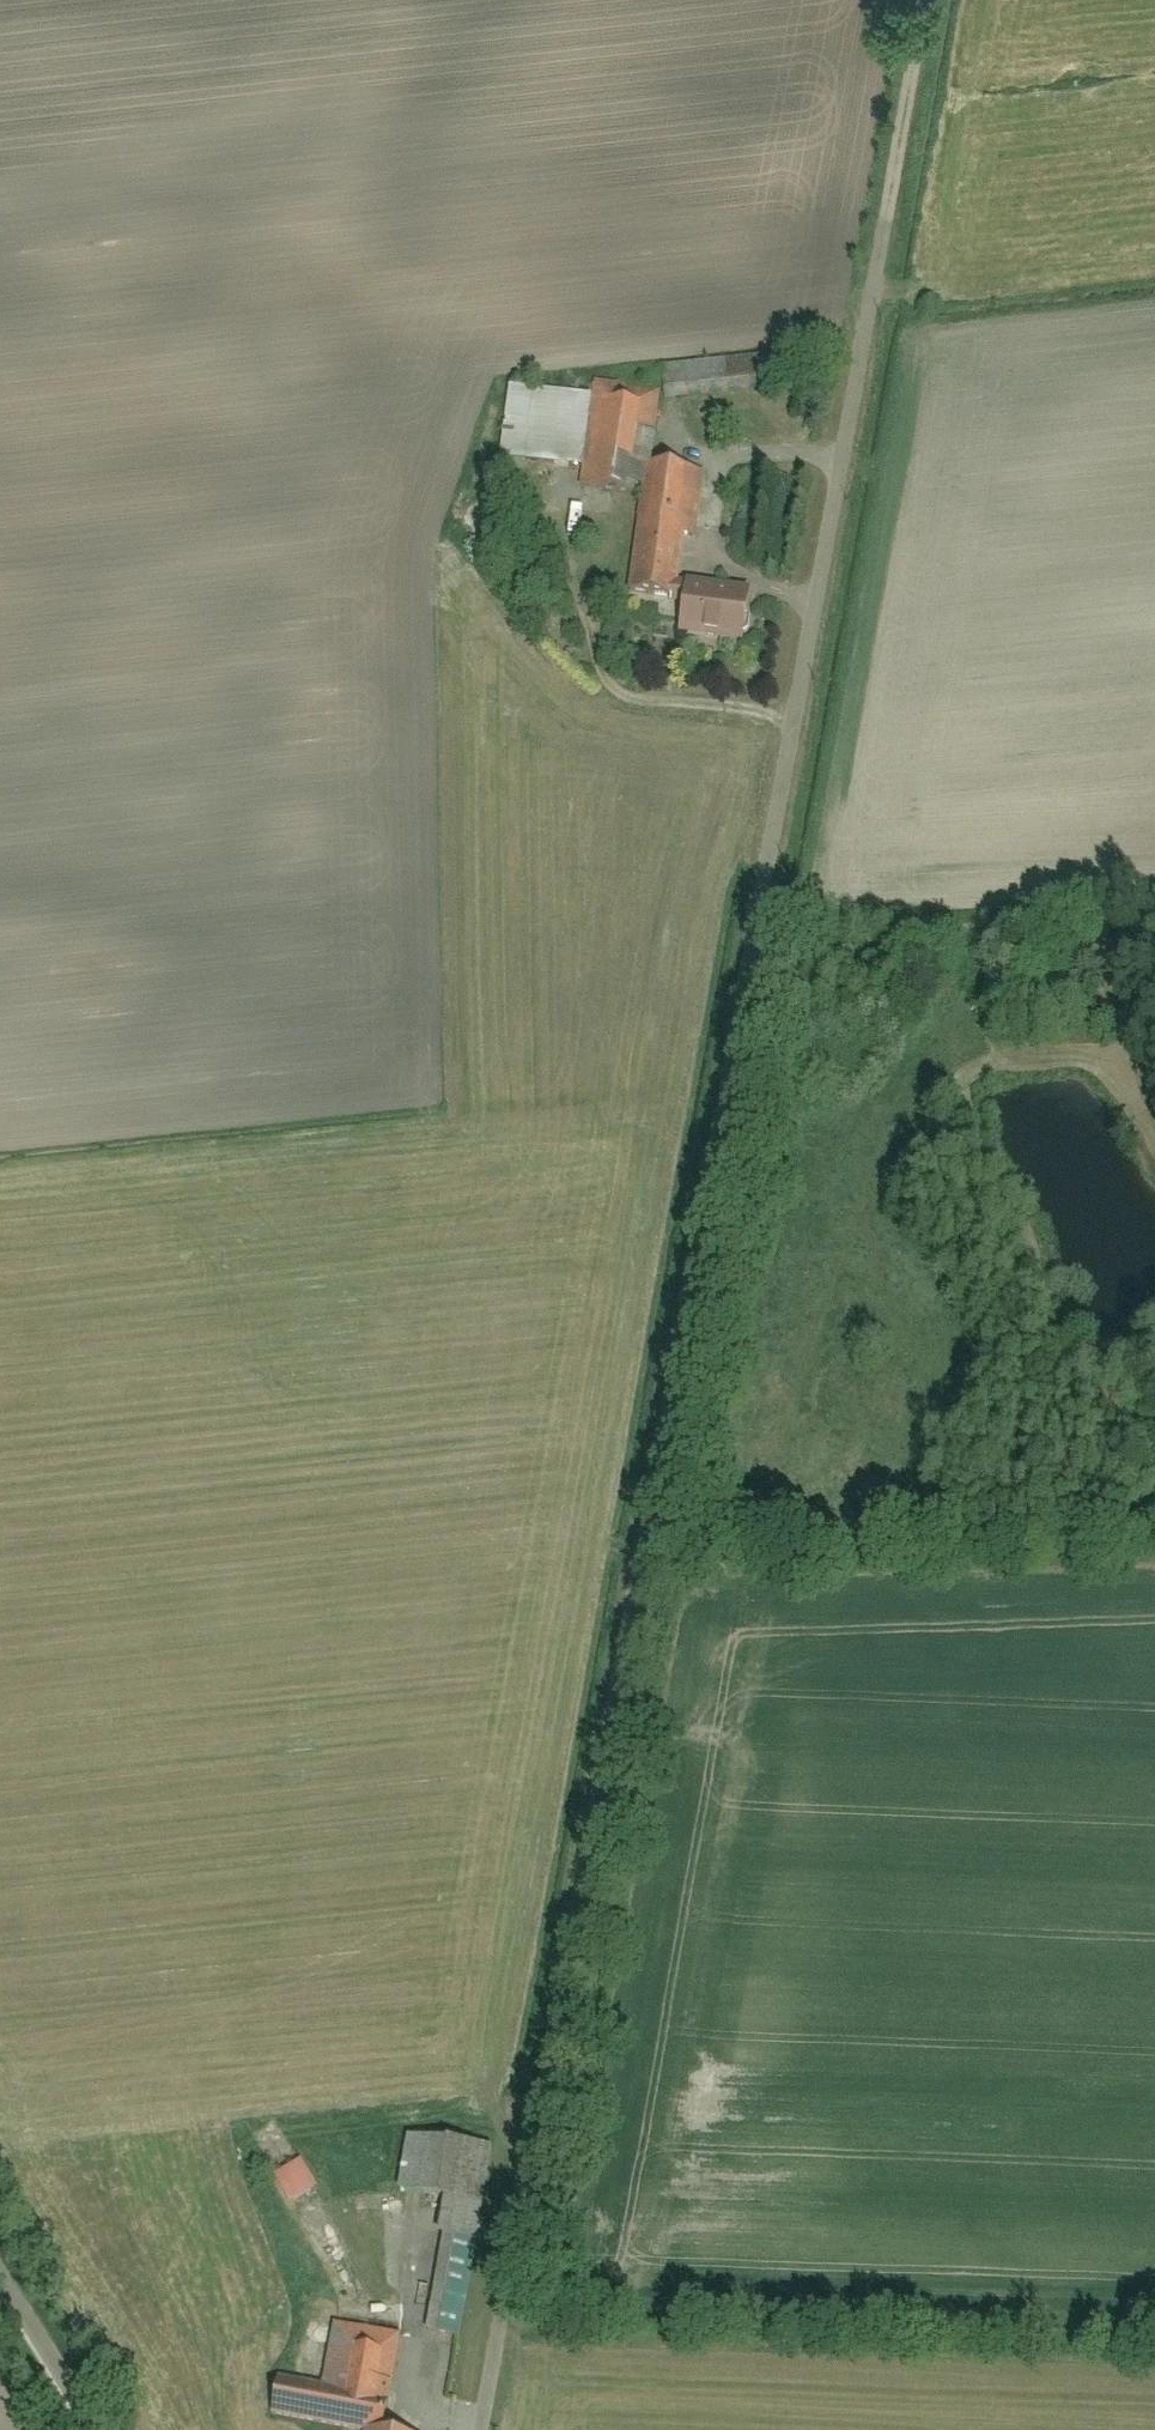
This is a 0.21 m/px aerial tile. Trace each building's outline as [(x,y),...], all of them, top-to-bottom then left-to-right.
[(668,368),(672,402),(782,390),(779,356),(668,368)] [(510,390),(501,464),(589,474),(587,492),(648,499),(660,388),(599,382),(597,400),(510,390)] [(636,596),(682,603),(700,477),(654,471),(636,596)] [(691,589),(685,635),(748,644),(754,598),(691,589)] [(429,2334),(462,2339),(495,2153),(411,2138),(402,2190),(447,2198),(440,2235),(447,2236),(429,2334)] [(347,2429),(387,2429),(406,2338),(335,2324),(325,2377),(280,2368),(271,2415),(347,2429)]
